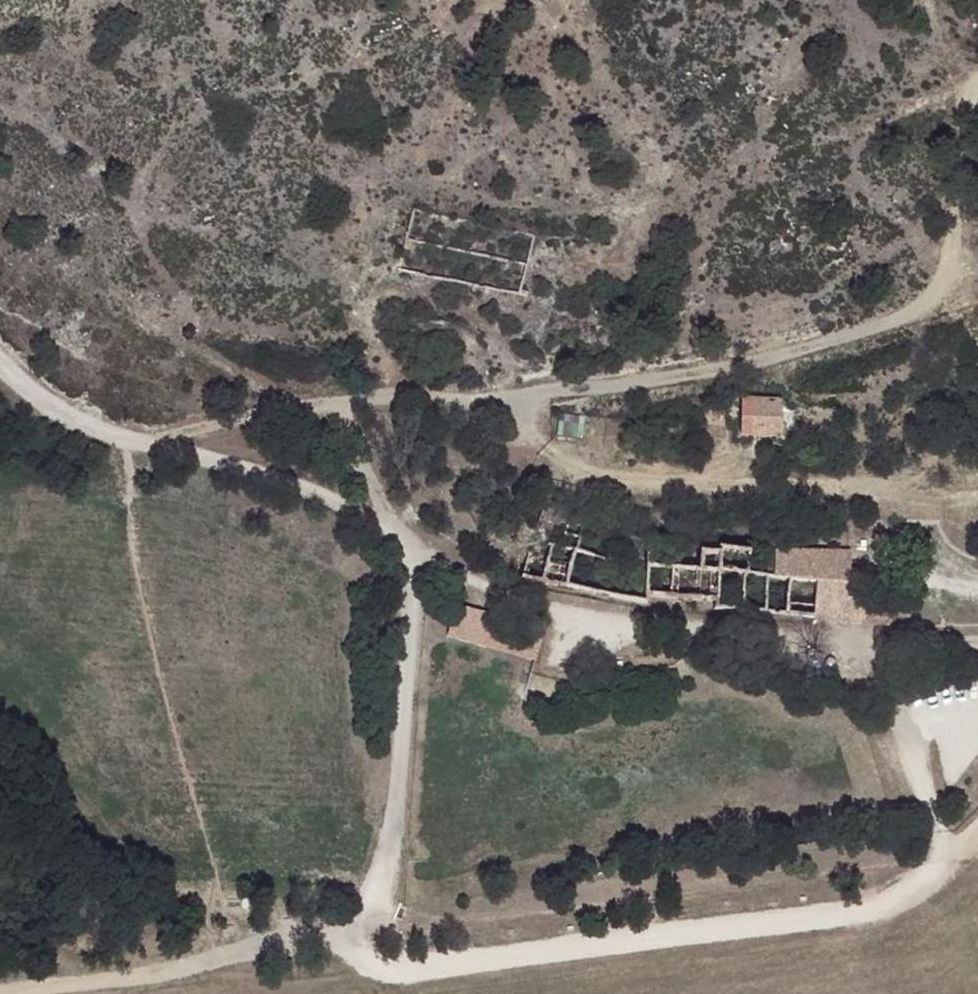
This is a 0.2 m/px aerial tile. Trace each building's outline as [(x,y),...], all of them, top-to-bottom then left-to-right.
[(773,401),(730,397),(727,433),(771,434),(773,401)] [(703,600),(705,570),(638,565),(548,545),(553,518),(526,510),(521,537),(519,538),(509,579),(631,603),(636,594),(703,600)] [(905,521),(865,521),(861,568),(902,572),(905,521)] [(707,543),(705,570),(703,600),(702,610),(774,617),(776,617),(777,582),(805,583),(803,619),(897,628),(899,600),(851,596),(851,582),(833,580),(836,549),(707,543)] [(853,549),(836,549),(833,580),(851,582),(853,549)] [(501,613),(454,601),(446,634),(539,657),(547,624),(501,613)]
